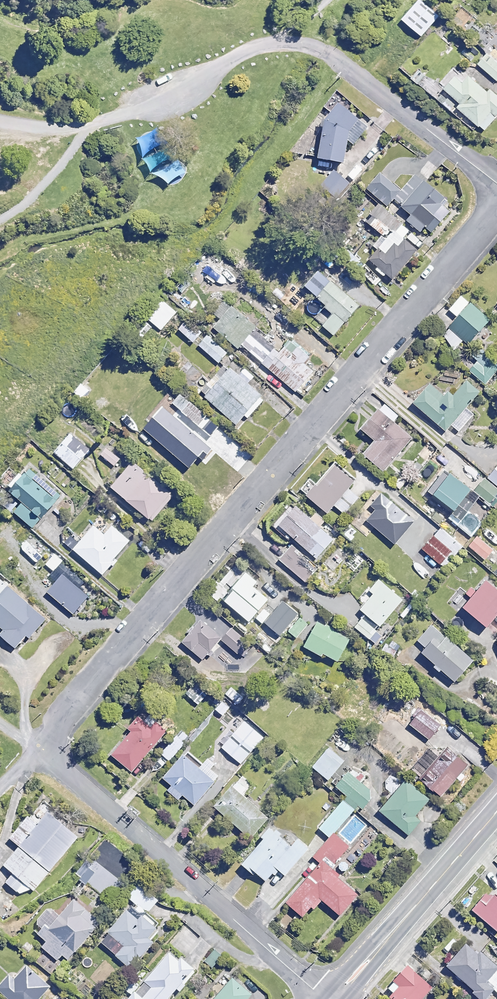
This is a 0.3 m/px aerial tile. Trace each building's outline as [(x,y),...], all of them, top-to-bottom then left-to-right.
[(420,0),(417,0),(400,19),(421,37),(438,16),(420,0)] [(477,63),(496,81),(496,62),(487,52),(477,63)] [(449,110),(473,129),(477,124),(484,130),(496,113),(496,96),(489,89),(487,91),(457,67),(442,86),(419,67),(410,78),(449,110)] [(317,158),(343,163),(346,142),(352,145),(365,128),(336,104),(323,123),(317,158)] [(349,184),(333,171),(320,188),(336,200),(349,184)] [(379,173),(367,189),(388,206),(394,199),(411,214),(406,220),(420,231),(424,226),(432,231),(447,212),(438,205),(443,199),(416,177),(403,193),(379,173)] [(409,231),(400,223),(369,259),(391,278),(421,244),(408,232),(409,231)] [(216,257),(209,252),(200,264),(206,269),(216,257)] [(358,306),(327,279),(313,296),(325,306),(314,320),(333,336),(358,306)] [(174,315),(159,302),(145,318),(160,331),(174,315)] [(487,319),(469,303),(440,337),(455,350),(464,340),(467,342),(487,319)] [(238,347),(255,330),(232,307),(215,325),(238,347)] [(151,327),(144,322),(136,334),(143,338),(151,327)] [(258,333),(241,350),(272,381),(278,376),(294,392),(313,372),(304,363),(309,358),(278,327),(266,340),(258,333)] [(227,353),(218,345),(209,355),(218,363),(227,353)] [(484,355),(469,371),(485,385),(496,372),(496,366),(484,355)] [(227,367),(202,394),(236,425),(245,415),(248,418),(264,400),(227,367)] [(142,385),(129,372),(121,380),(134,393),(142,385)] [(478,393),(465,381),(450,399),(445,394),(437,403),(423,390),(413,402),(445,430),(450,424),(458,431),(473,414),(465,408),(478,393)] [(218,428),(180,394),(164,412),(172,419),(175,416),(183,423),(179,428),(172,422),(156,440),(188,468),(198,457),(202,460),(211,449),(205,443),(218,428)] [(398,416),(381,402),(360,428),(374,440),(362,454),(383,471),(411,437),(393,422),(398,416)] [(89,450),(70,433),(54,452),(73,469),(89,450)] [(119,459),(106,448),(100,455),(114,466),(119,459)] [(173,495),(132,462),(111,488),(152,522),(173,495)] [(354,480),(334,463),(306,496),(326,513),(333,506),(343,515),(358,498),(347,488),(354,480)] [(487,478),(496,486),(496,466),(487,478)] [(28,467),(0,499),(0,500),(13,512),(32,527),(59,496),(39,479),(40,477),(28,467)] [(467,490),(447,474),(431,494),(451,510),(467,490)] [(487,478),(474,492),(489,505),(496,495),(496,486),(487,478)] [(412,521),(378,493),(369,505),(375,510),(366,521),(394,544),(412,521)] [(332,539),(294,506),(281,520),(273,529),(286,541),(290,536),(315,558),(332,539)] [(128,541),(108,524),(100,533),(93,527),(73,550),(100,574),(128,541)] [(462,547),(440,527),(418,553),(440,572),(462,547)] [(493,549),(476,536),(467,547),(484,560),(493,549)] [(366,561),(342,543),(324,565),(348,584),(366,561)] [(63,561),(55,554),(45,565),(53,572),(63,561)] [(253,580),(243,572),(221,600),(249,622),(267,599),(253,588),(255,586),(251,583),(253,580)] [(2,631),(0,633),(0,636),(14,650),(27,637),(28,638),(46,620),(0,575),(0,629),(2,631)] [(401,599),(377,580),(366,593),(369,596),(358,609),(379,627),(401,599)] [(484,580),(462,607),(485,626),(496,612),(496,590),(484,580)] [(299,614),(283,600),(264,622),(280,636),(299,614)] [(308,625),(301,617),(288,631),(296,638),(308,625)] [(382,635),(360,619),(353,627),(375,644),(382,635)] [(221,638),(199,620),(181,642),(203,660),(221,638)] [(349,639),(316,621),(303,646),(321,655),(322,653),(337,661),(349,639)] [(471,660),(431,625),(413,646),(453,681),(471,660)] [(208,694),(196,682),(186,693),(198,705),(208,694)] [(403,703),(393,695),(386,703),(396,711),(403,703)] [(229,707),(218,699),(212,707),(222,715),(229,707)] [(440,725),(420,709),(409,723),(429,738),(440,725)] [(166,730),(142,711),(128,728),(130,730),(111,753),(132,771),(166,730)] [(253,731),(245,723),(221,746),(239,764),(267,737),(257,727),(253,731)] [(184,744),(173,733),(156,751),(167,762),(184,744)] [(344,759),(326,745),(309,767),(327,781),(344,759)] [(472,768),(447,746),(419,779),(439,796),(455,777),(461,781),(472,768)] [(202,765),(186,751),(162,778),(171,786),(168,791),(178,800),(183,794),(195,805),(220,777),(209,768),(214,763),(208,758),(202,765)] [(372,796),(347,773),(334,786),(360,810),(372,796)] [(428,799),(404,780),(379,810),(408,835),(420,821),(414,816),(428,799)] [(246,789),(236,781),(213,807),(250,839),(268,818),(241,795),(246,789)] [(354,811),(342,801),(318,829),(329,839),(354,811)] [(78,835),(46,810),(37,821),(27,814),(9,837),(19,845),(4,865),(14,873),(6,883),(18,892),(24,884),(34,891),(78,835)] [(290,847),(268,830),(240,864),(263,884),(275,869),(284,876),(307,849),(296,840),(290,847)] [(340,874),(331,867),(348,847),(333,834),(309,863),(315,868),(284,903),(301,917),(317,898),(338,916),(356,895),(336,878),(340,874)] [(94,873),(85,865),(76,875),(85,883),(94,873)] [(158,899),(138,883),(127,897),(132,901),(98,942),(115,956),(130,968),(152,941),(147,937),(159,923),(147,913),(158,899)] [(493,895),(484,906),(478,901),(471,910),(496,931),(496,898),(493,895)] [(99,923),(72,899),(59,914),(51,907),(37,922),(43,928),(38,933),(46,940),(41,946),(58,960),(63,955),(67,959),(99,923)] [(491,939),(483,934),(475,945),(483,951),(491,939)] [(464,944),(445,967),(470,988),(468,990),(478,998),(485,998),(493,990),(496,993),(496,968),(480,954),(478,956),(464,944)] [(171,949),(144,981),(138,989),(135,987),(125,998),(167,998),(176,988),(180,991),(186,984),(182,981),(193,967),(171,949)] [(26,965),(14,979),(9,974),(0,984),(0,992),(8,998),(39,998),(50,986),(26,965)] [(404,966),(382,992),(390,998),(420,998),(429,988),(404,966)] [(250,993),(232,977),(213,998),(245,998),(250,993)]
